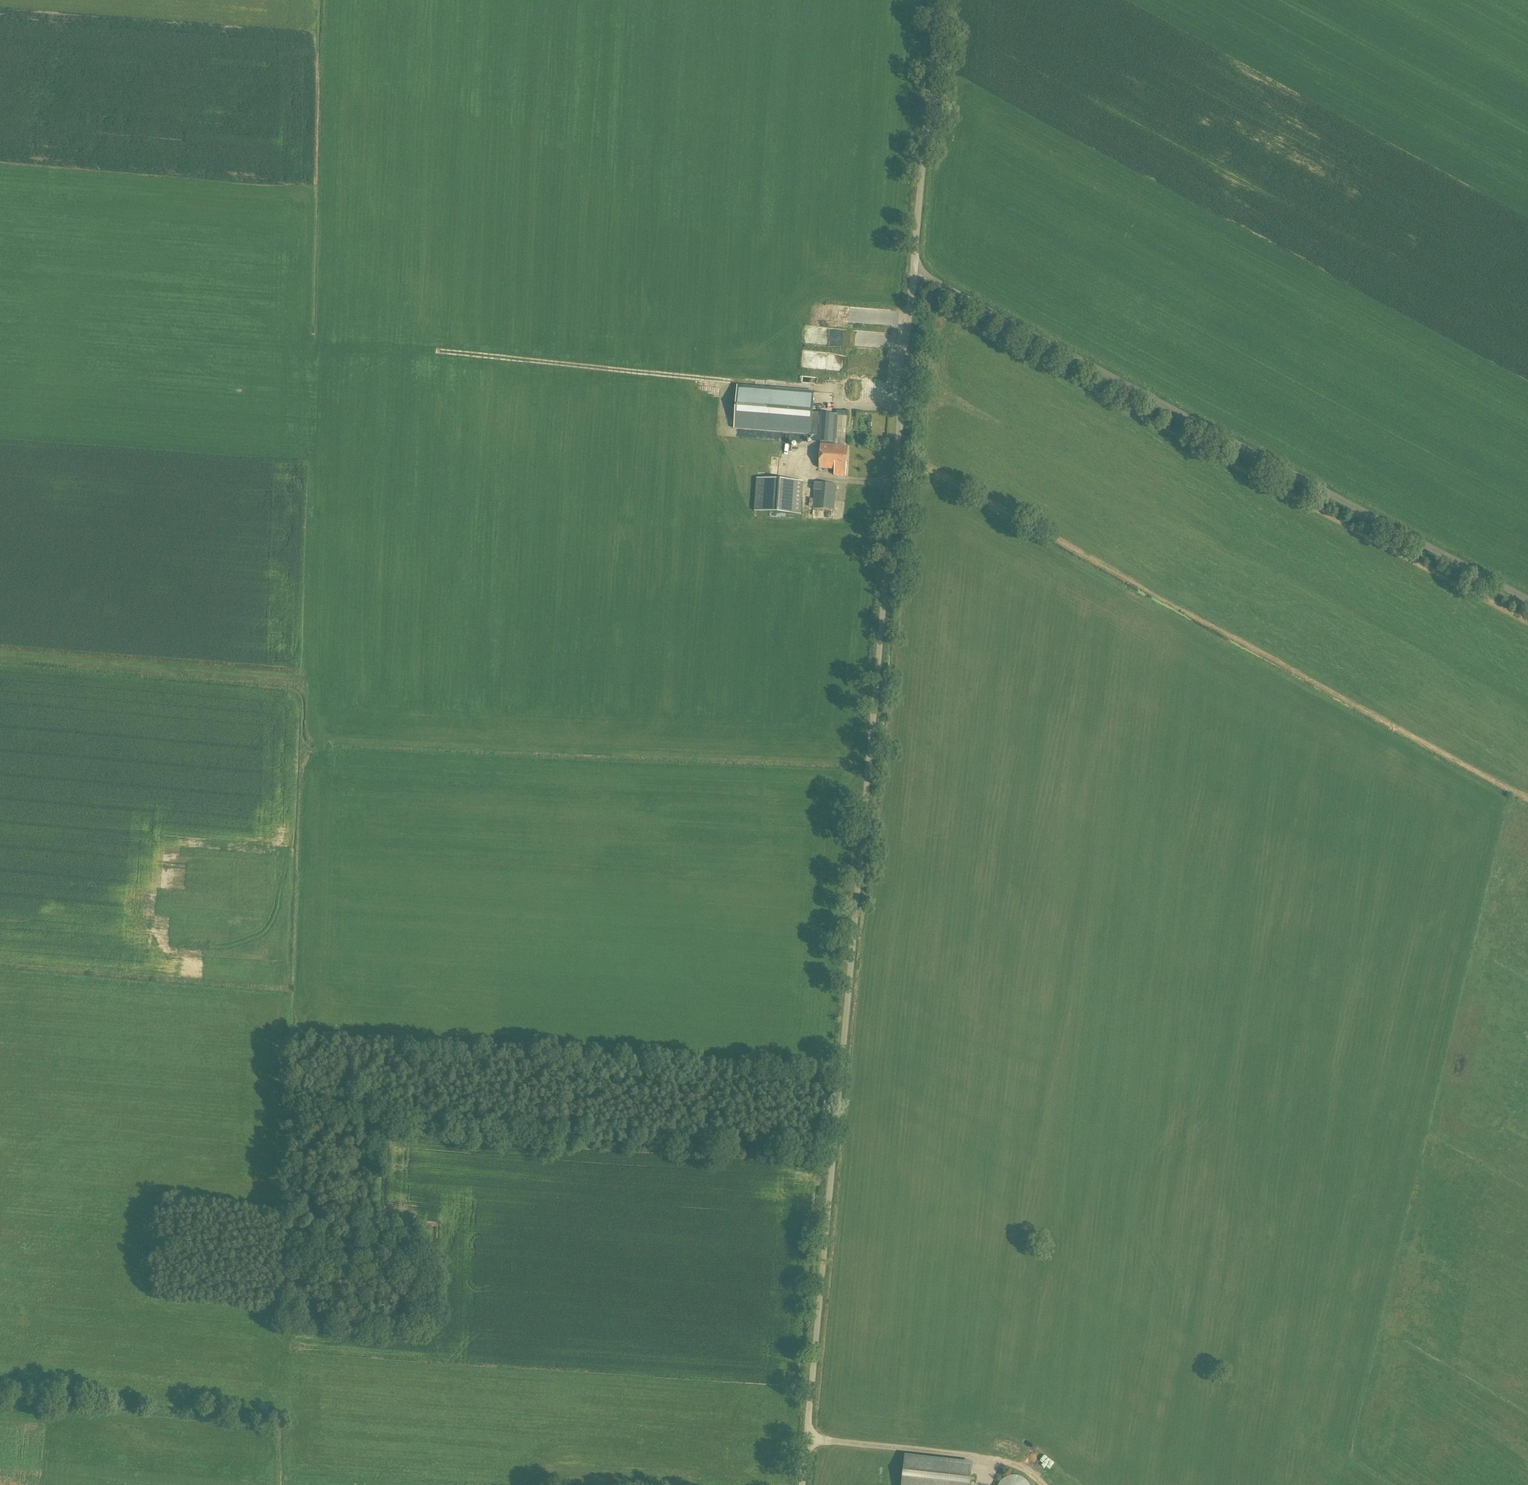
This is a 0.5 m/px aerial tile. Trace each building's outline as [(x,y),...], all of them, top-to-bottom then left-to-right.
[(878,335),(877,345),(891,345),(891,335),(878,335)] [(819,469),(835,470),(834,476),(845,476),(846,471),(848,447),(835,446),(837,414),(812,412),(813,391),(738,385),(734,429),(768,432),(768,431),(811,435),(811,431),(813,431),(812,441),(821,441),(819,469)] [(755,511),(801,514),(803,482),(757,479),(755,511)] [(815,482),(813,509),(834,511),(837,484),(815,482)] [(972,1465),(905,1458),(902,1484),(970,1484),(972,1465)] [(1006,1477),(1004,1478),(1003,1479),(1001,1481),(999,1483),(998,1484),(1030,1484),(1029,1483),(1028,1481),(1027,1481),(1026,1480),(1025,1479),(1024,1478),(1022,1477),(1021,1476),(1019,1476),(1017,1475),(1016,1475),(1015,1475),(1013,1475),(1012,1475),(1011,1475),(1008,1476),(1007,1476),(1006,1477)]
